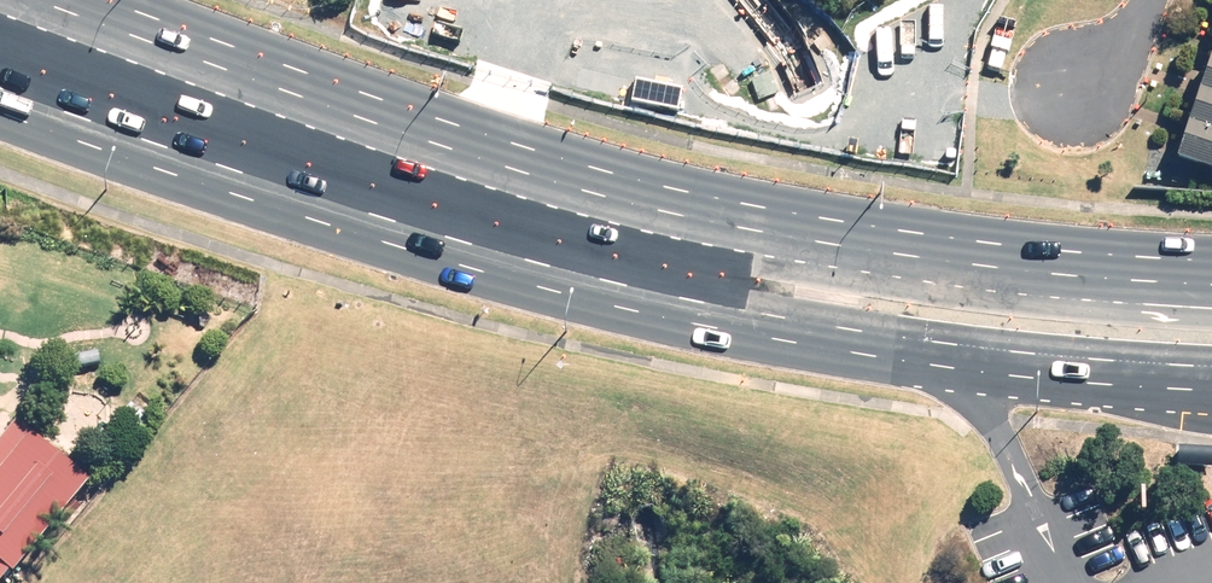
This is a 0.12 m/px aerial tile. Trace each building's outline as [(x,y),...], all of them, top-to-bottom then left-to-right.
[(1211,53),(1200,89),(1211,93),(1211,53)] [(772,73),(751,80),(758,99),(779,92),(772,73)] [(1200,89),(1189,124),(1211,132),(1211,93),(1200,89)] [(1189,124),(1178,160),(1211,171),(1211,132),(1189,124)] [(90,480),(18,420),(0,441),(0,582),(2,582),(90,480)] [(1178,446),(1177,466),(1211,467),(1211,448),(1178,446)]
